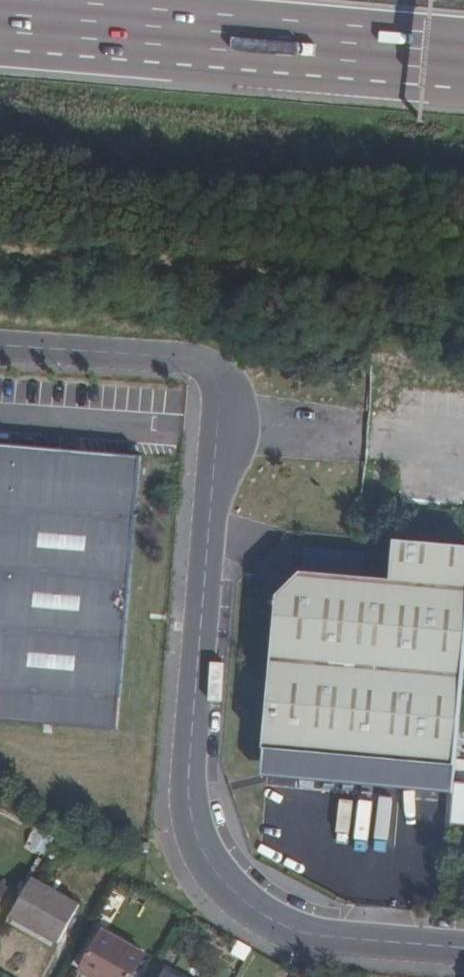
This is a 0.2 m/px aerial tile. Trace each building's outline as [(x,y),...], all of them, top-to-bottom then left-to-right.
[(0,443),(0,719),(116,729),(144,455),(0,443)] [(278,597),(265,758),(269,772),(453,786),(463,656),(463,543),(397,537),(392,577),(304,569),(278,597)] [(78,905),(31,879),(10,918),(55,944),(67,922),(75,926),(80,918),(72,914),(78,905)] [(102,932),(80,972),(88,976),(130,976),(143,956),(102,932)]
